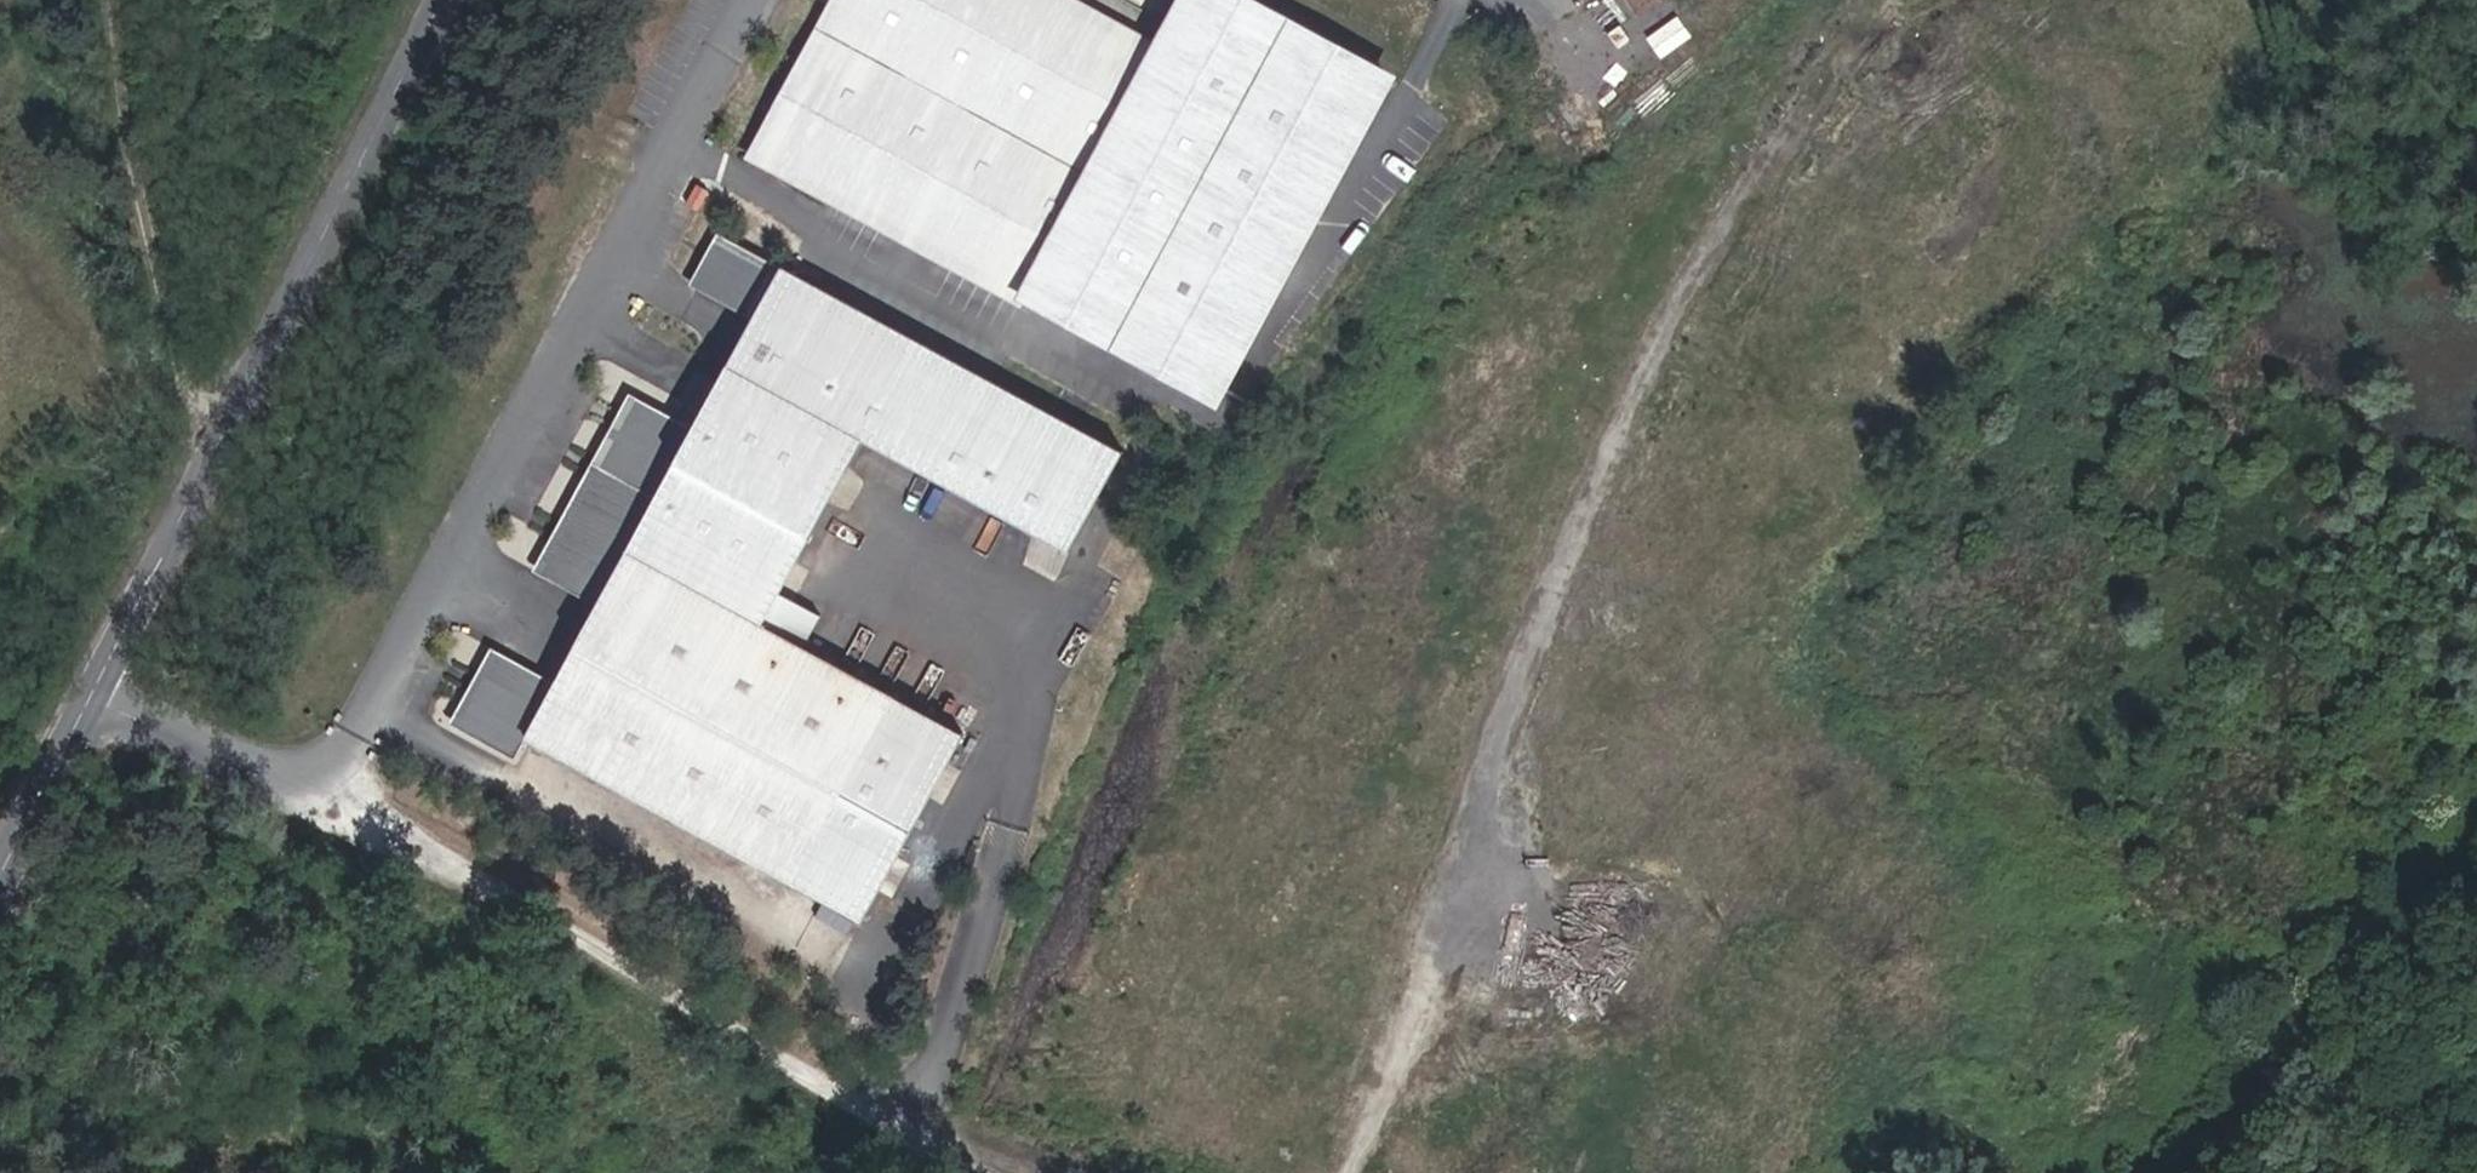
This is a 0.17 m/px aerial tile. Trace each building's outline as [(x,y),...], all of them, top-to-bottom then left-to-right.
[(745,158),(1219,411),(1400,74),(1262,0),(1177,0),(1157,38),(1086,0),(830,0),(745,158)] [(693,242),(705,248),(716,229),(713,226),(704,222),(693,242)] [(1126,448),(783,263),(727,364),(865,439),(1070,550),(1126,448)] [(858,766),(895,699),(762,627),(865,439),(727,364),(692,427),(632,394),(536,571),(597,604),(554,683),(493,649),(451,725),(516,760),(527,741),(794,885),(833,812),(865,830),(890,783),(858,766)]
